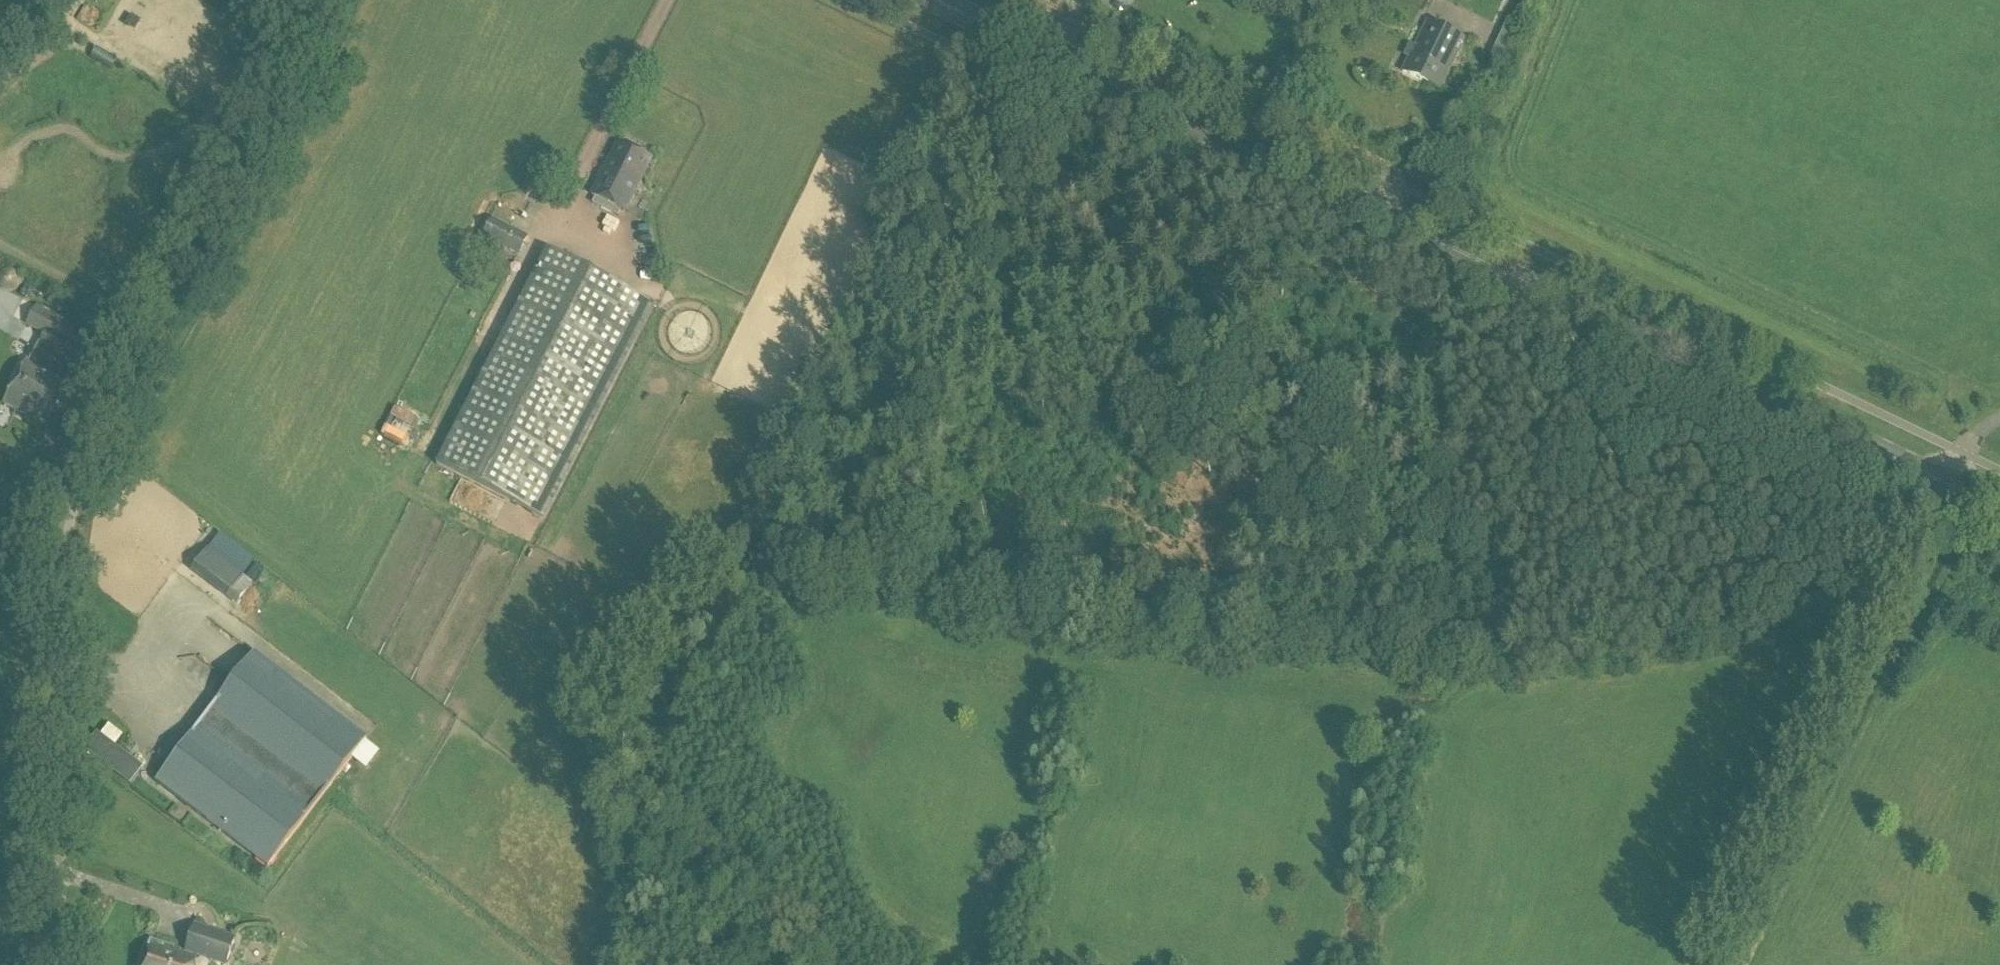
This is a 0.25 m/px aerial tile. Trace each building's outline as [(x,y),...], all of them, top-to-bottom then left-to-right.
[(1427,21),(1415,46),(1410,44),(1405,55),(1410,58),(1403,71),(1440,89),(1464,39),(1427,21)] [(623,144),(609,172),(605,170),(592,196),(597,198),(594,203),(611,211),(613,206),(625,212),(637,187),(633,185),(648,157),(623,144)] [(519,256),(529,236),(491,217),(482,236),(519,256)] [(437,464),(507,499),(546,518),(655,303),(547,248),(437,464)] [(38,306),(27,325),(45,335),(39,346),(54,354),(49,364),(54,367),(55,367),(59,355),(75,326),(38,306)] [(20,405),(17,410),(47,426),(71,382),(68,381),(78,364),(76,363),(92,335),(75,326),(59,355),(55,367),(54,367),(51,372),(52,372),(52,373),(53,373),(42,393),(39,390),(43,384),(40,382),(32,395),(27,393),(20,405)] [(9,395),(5,403),(17,410),(20,405),(27,393),(32,395),(40,382),(43,384),(39,390),(42,393),(53,373),(52,373),(52,372),(51,372),(29,359),(16,382),(12,383),(8,390),(9,395)] [(512,511),(502,509),(499,525),(509,527),(512,511)] [(255,582),(244,575),(245,574),(209,547),(192,570),(227,598),(228,597),(238,605),(255,582)] [(255,653),(215,706),(157,782),(270,867),(368,738),(255,653)] [(144,768),(116,746),(102,735),(98,733),(84,751),(131,786),(144,768)] [(356,763),(376,779),(392,759),(372,743),(356,763)] [(187,950),(199,954),(227,963),(236,937),(195,924),(187,950)] [(199,954),(187,950),(152,939),(143,964),(195,964),(199,954)]
